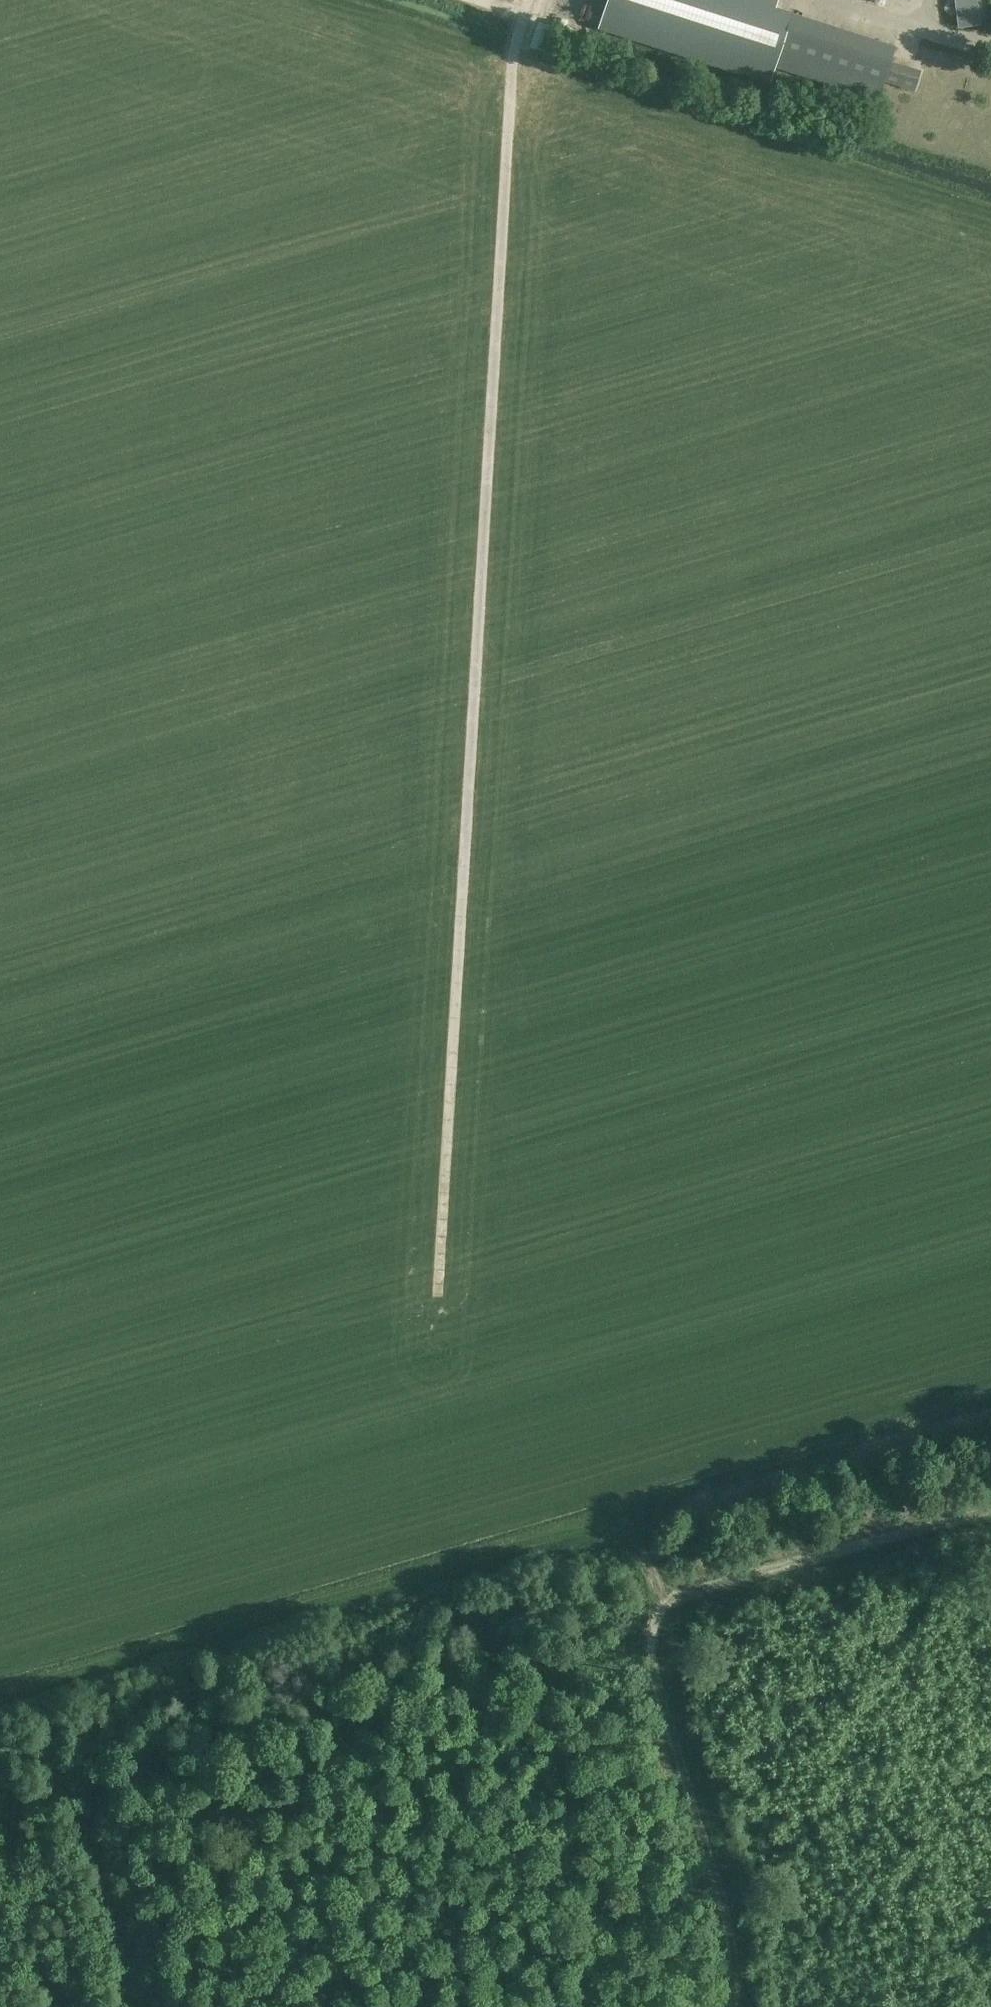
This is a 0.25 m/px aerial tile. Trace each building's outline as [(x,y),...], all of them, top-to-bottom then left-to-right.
[(774,65),(791,12),(776,7),(778,0),(609,0),(601,27),(769,81),(774,65)] [(976,0),(954,0),(957,28),(980,25),(976,0)] [(868,108),(873,110),(876,102),(870,100),(868,108)]
